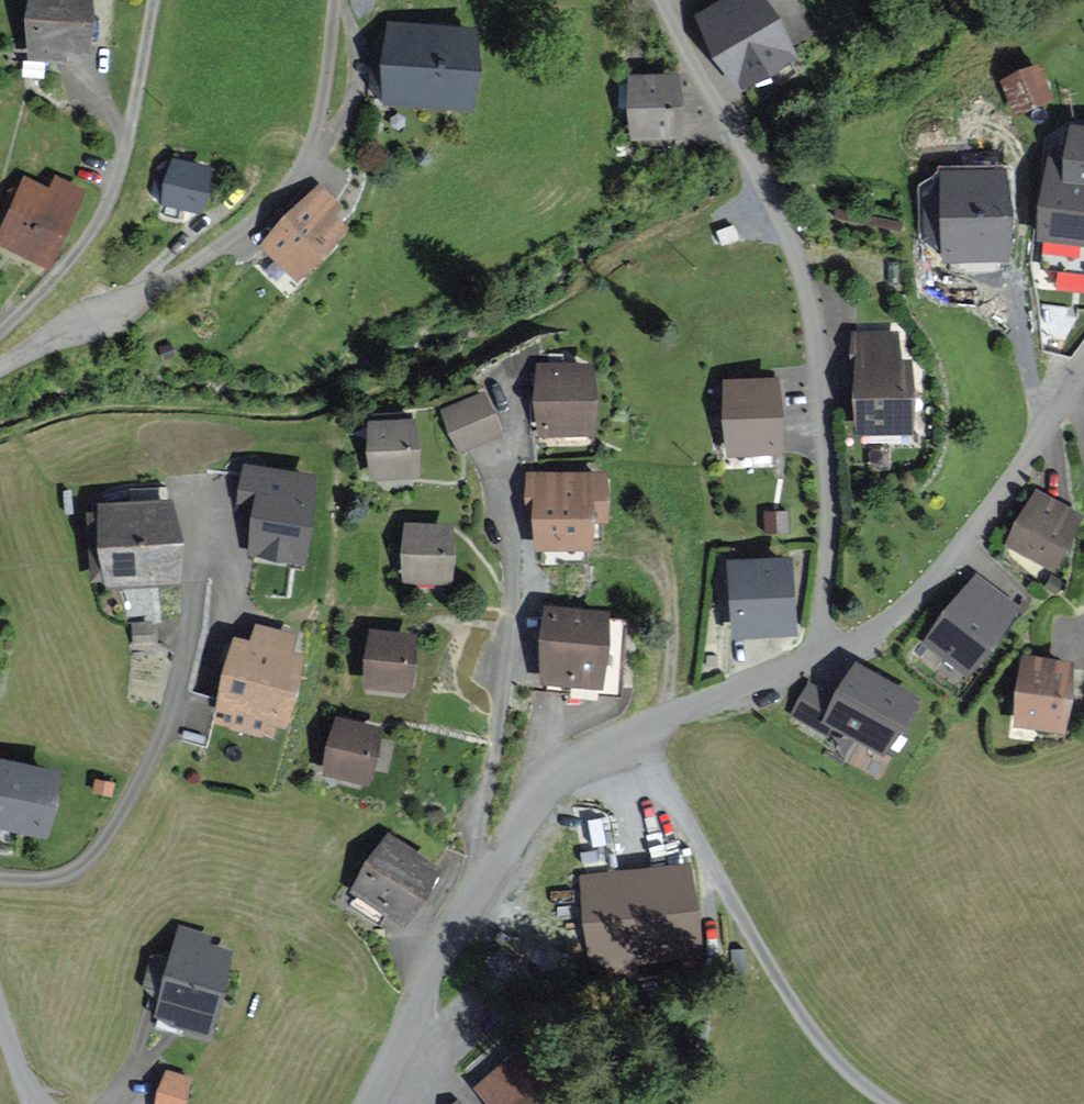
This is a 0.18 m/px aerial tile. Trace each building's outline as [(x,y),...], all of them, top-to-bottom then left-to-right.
[(31,59),(63,61),(63,50),(86,51),(88,0),(34,0),(31,59)] [(698,16),(741,90),(796,58),(763,0),(727,0),(698,16)] [(475,32),(388,29),(386,97),(473,101),(475,32)] [(1050,97),(1038,68),(1003,82),(1015,112),(1050,97)] [(675,76),(630,78),(632,138),(678,136),(675,76)] [(1070,128),(1066,162),(1047,160),(1040,235),(1083,240),(1083,130),(1070,128)] [(208,169),(174,162),(165,203),(199,210),(208,169)] [(1006,169),(941,171),(942,188),(927,189),(929,247),(940,246),(940,262),(1008,260),(1006,169)] [(27,181),(0,237),(0,243),(48,265),(83,192),(56,179),(49,192),(27,181)] [(338,208),(318,188),(263,245),(299,278),(345,229),(331,215),(338,208)] [(896,362),(897,334),(853,333),(852,356),(859,356),(858,431),(910,432),(911,362),(896,362)] [(593,367),(541,368),(541,432),(594,431),(593,367)] [(777,381),(725,383),(728,452),(780,450),(777,381)] [(502,438),(484,393),(440,410),(458,456),(502,438)] [(415,421),(368,423),(371,481),(417,479),(415,421)] [(248,469),(243,504),(256,506),(250,551),(302,559),(313,478),(248,469)] [(606,471),(528,473),(528,499),(536,499),(537,549),(589,548),(588,522),(607,521),(606,471)] [(1081,518),(1035,493),(1007,546),(1053,571),(1081,518)] [(171,502),(103,507),(110,586),(178,581),(171,502)] [(453,528),(409,526),(407,580),(451,581),(453,528)] [(756,562),(732,563),(735,635),(791,633),(787,561),(756,562)] [(1018,609),(976,578),(928,641),(970,673),(1018,609)] [(603,614),(550,611),(546,681),(600,684),(603,614)] [(287,656),(293,636),(260,627),(255,646),(238,641),(215,721),(262,735),(266,718),(282,723),(301,660),(287,656)] [(414,637),(372,633),(366,685),(408,689),(414,637)] [(1070,667),(1023,662),(1016,725),(1063,731),(1070,667)] [(810,683),(792,713),(846,745),(853,733),(886,752),(916,701),(857,667),(839,700),(810,683)] [(378,731),(337,722),(326,774),(366,783),(378,731)] [(58,774),(0,763),(0,826),(47,834),(58,774)] [(432,867),(388,841),(356,892),(399,919),(432,867)] [(690,866),(581,879),(592,964),(700,951),(690,866)] [(207,937),(183,930),(157,1017),(207,1031),(229,956),(203,949),(207,937)] [(533,1046),(480,1093),(490,1103),(554,1103),(572,1088),(533,1046)] [(167,1073),(160,1103),(179,1103),(186,1078),(167,1073)]
